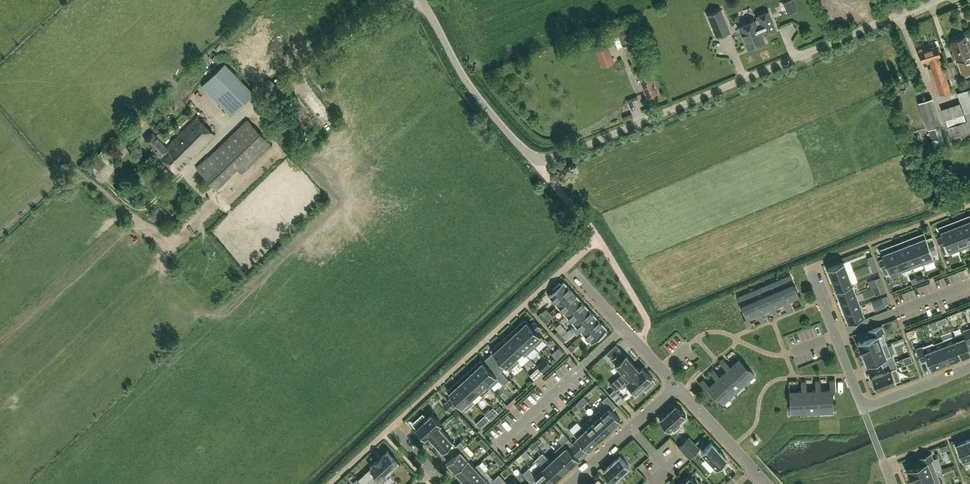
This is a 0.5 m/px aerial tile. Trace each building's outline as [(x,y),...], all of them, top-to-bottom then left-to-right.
[(707,14),(717,37),(731,31),(721,8),(707,14)] [(756,19),(738,26),(748,48),(764,41),(761,34),(764,33),(764,34),(776,29),(768,11),(756,16),(758,20),(757,20),(756,19)] [(625,30),(618,32),(621,39),(625,37),(626,34),(625,30)] [(368,35),(358,42),(364,50),(374,43),(368,35)] [(965,37),(951,42),(963,78),(969,75),(969,46),(968,47),(965,37)] [(614,62),(607,44),(595,49),(602,67),(614,62)] [(918,51),(922,62),(928,60),(931,68),(929,69),(936,92),(939,91),(940,94),(950,90),(939,56),(940,56),(937,47),(926,50),(925,49),(918,51)] [(960,82),(953,60),(945,63),(952,84),(960,82)] [(227,61),(201,87),(229,116),(255,90),(227,61)] [(647,96),(658,92),(652,77),(654,78),(651,72),(639,77),(647,96)] [(962,82),(965,90),(957,93),(969,129),(969,79),(962,82)] [(927,129),(928,129),(934,150),(946,147),(939,125),(941,125),(932,98),(918,102),(927,129)] [(941,109),(952,141),(969,135),(969,130),(967,121),(965,121),(959,103),(941,109)] [(153,132),(145,140),(176,172),(214,134),(197,117),(167,147),(163,143),(166,140),(159,132),(156,135),(153,132)] [(272,145),(248,119),(196,168),(216,190),(237,170),(242,174),(272,145)] [(100,155),(87,168),(94,176),(107,163),(100,155)] [(951,227),(960,249),(969,246),(969,242),(969,241),(962,222),(951,227)] [(960,249),(951,227),(941,231),(940,230),(942,236),(937,238),(937,237),(936,237),(940,247),(940,246),(945,244),(949,254),(960,249)] [(914,241),(923,264),(934,259),(930,250),(936,248),(936,249),(933,239),(932,239),(927,241),(925,236),(925,237),(914,241)] [(914,241),(903,245),(912,268),(923,264),(914,241)] [(903,245),(893,249),(900,268),(901,272),(912,268),(903,245)] [(900,268),(893,249),(882,253),(884,258),(879,260),(878,259),(878,260),(882,269),(887,267),(889,272),(890,272),(889,271),(900,268)] [(844,262),(827,268),(832,279),(848,273),(844,262)] [(848,273),(832,279),(836,290),(852,283),(848,273)] [(791,277),(777,283),(785,301),(783,302),(786,310),(791,308),(788,300),(799,296),(791,277)] [(554,290),(548,296),(557,305),(572,291),(563,282),(561,284),(560,283),(553,289),(554,290)] [(777,283),(764,288),(772,307),(770,308),(773,315),(778,313),(775,305),(783,302),(785,301),(777,283)] [(836,290),(840,301),(856,294),(852,284),(852,283),(836,290),(835,290),(836,290)] [(764,288),(751,294),(759,312),(757,313),(760,321),(765,319),(762,311),(770,308),(772,307),(764,288)] [(572,291),(557,305),(566,315),(581,301),(572,291)] [(751,294),(738,299),(746,318),(744,319),(747,326),(752,324),(749,316),(757,313),(759,312),(751,294)] [(840,301),(844,312),(860,305),(856,294),(840,301)] [(871,301),(875,310),(885,307),(881,297),(871,301)] [(581,301),(566,315),(574,324),(589,310),(581,301)] [(864,316),(860,305),(844,312),(848,322),(847,322),(848,323),(865,316),(865,315),(864,316)] [(538,315),(542,319),(545,316),(549,312),(546,308),(541,312),(538,315)] [(589,310),(574,324),(583,333),(598,319),(589,310)] [(936,321),(938,326),(947,322),(945,317),(936,321)] [(598,319),(583,333),(592,343),(597,337),(599,339),(606,333),(604,331),(607,329),(598,319)] [(519,328),(535,346),(543,339),(537,331),(541,327),(541,328),(542,328),(534,320),(535,321),(530,324),(527,320),(526,320),(527,321),(519,328)] [(936,321),(930,323),(932,329),(938,327),(938,326),(936,321)] [(858,343),(862,354),(887,344),(882,333),(884,332),(882,326),(882,325),(868,331),(869,331),(871,337),(858,342),(858,343)] [(535,346),(519,328),(510,336),(526,354),(535,346)] [(953,336),(961,357),(969,353),(969,349),(968,343),(969,342),(969,330),(969,328),(963,331),(963,332),(953,336)] [(526,354),(510,336),(502,343),(519,361),(526,354)] [(961,357),(953,336),(943,340),(945,345),(951,361),(961,357)] [(519,361),(502,343),(493,352),(493,351),(492,352),(493,352),(488,357),(501,371),(506,367),(509,370),(519,361)] [(862,354),(867,365),(880,360),(882,366),(895,361),(893,355),(891,355),(887,344),(862,354)] [(945,345),(934,348),(940,364),(951,361),(945,345)] [(558,346),(549,354),(554,360),(563,353),(558,346)] [(922,346),(916,349),(920,361),(927,359),(930,368),(940,364),(934,348),(924,352),(922,346)] [(621,350),(611,359),(629,379),(639,370),(621,350)] [(482,361),(474,369),(491,387),(499,379),(496,376),(501,371),(488,357),(483,361),(482,361)] [(725,360),(721,364),(727,370),(728,369),(742,384),(754,373),(740,358),(730,366),(725,360)] [(885,372),(871,377),(876,389),(882,387),(889,385),(889,384),(900,380),(896,368),(898,368),(895,361),(882,366),(885,372)] [(639,370),(629,379),(626,382),(635,392),(652,377),(642,367),(639,370)] [(542,372),(538,368),(534,372),(537,376),(542,372)] [(491,387),(474,369),(465,377),(479,392),(482,395),(491,387)] [(715,370),(711,374),(716,380),(718,378),(732,393),(742,384),(728,369),(727,370),(720,376),(715,370)] [(479,392),(465,377),(457,384),(471,399),(479,392)] [(704,380),(700,383),(706,390),(708,388),(721,403),(732,393),(718,378),(716,380),(710,386),(704,380)] [(818,390),(819,410),(834,410),(833,390),(835,390),(835,381),(829,381),(829,389),(821,390),(818,390)] [(789,391),(790,412),(805,411),(804,391),(807,390),(806,382),(801,383),(801,391),(789,391)] [(804,391),(805,411),(819,410),(818,390),(821,390),(820,382),(815,382),(815,390),(807,390),(804,391)] [(471,399),(457,384),(449,392),(448,392),(452,397),(448,400),(447,400),(448,401),(454,407),(454,408),(455,408),(454,407),(458,403),(465,411),(474,402),(471,399)] [(614,389),(609,394),(619,404),(624,399),(614,389)] [(605,404),(597,411),(612,428),(620,420),(612,410),(617,406),(607,396),(602,400),(605,404)] [(528,408),(532,406),(528,399),(524,402),(528,408)] [(581,399),(576,404),(580,408),(585,403),(581,399)] [(454,407),(448,401),(443,405),(443,404),(442,404),(450,412),(450,411),(454,407)] [(686,415),(676,404),(659,420),(669,430),(671,428),(674,431),(681,424),(678,421),(686,415)] [(485,414),(490,420),(498,413),(493,407),(485,414)] [(543,411),(539,415),(548,425),(552,421),(543,411)] [(597,411),(589,419),(592,422),(604,435),(612,428),(597,411)] [(441,424),(432,414),(416,428),(425,438),(428,436),(438,426),(441,424)] [(588,418),(581,425),(582,426),(585,429),(597,442),(604,435),(592,422),(588,418)] [(438,426),(428,436),(442,451),(447,447),(454,456),(463,447),(464,448),(465,446),(460,441),(456,445),(438,426)] [(585,429),(582,426),(573,433),(578,439),(573,443),(582,453),(587,449),(588,450),(597,442),(585,429)] [(493,434),(499,438),(502,432),(496,429),(493,434)] [(695,444),(688,437),(678,446),(685,453),(695,444)] [(568,438),(555,450),(558,454),(570,467),(578,459),(579,459),(578,458),(582,453),(573,443),(568,438)] [(966,440),(956,444),(964,465),(969,462),(969,450),(966,440)] [(716,468),(727,459),(711,442),(701,452),(716,468)] [(695,444),(685,453),(689,458),(699,449),(695,444)] [(447,462),(455,470),(454,471),(455,471),(468,459),(471,456),(464,448),(463,447),(454,456),(447,462)] [(526,450),(521,454),(525,458),(530,454),(526,450)] [(388,451),(382,456),(381,455),(375,461),(376,462),(370,467),(371,468),(366,472),(358,479),(362,483),(365,483),(376,474),(383,481),(400,464),(388,451)] [(912,481),(936,472),(932,460),(933,459),(931,453),(917,458),(918,458),(920,464),(907,469),(908,470),(907,470),(911,481),(912,481)] [(570,467),(558,454),(551,461),(562,473),(570,467)] [(620,456),(603,472),(612,482),(629,466),(620,456)] [(547,457),(539,464),(554,481),(562,473),(551,461),(547,457)] [(462,478),(474,467),(468,459),(455,471),(462,478)] [(467,483),(473,483),(482,475),(486,472),(478,463),(474,467),(462,478),(467,483)] [(539,464),(531,472),(528,468),(523,473),(532,483),(537,479),(542,483),(551,483),(554,481),(539,464)] [(913,483),(943,483),(942,482),(940,482),(936,472),(912,481),(913,483)] [(495,478),(500,483),(502,483),(505,481),(499,474),(495,478)] [(490,483),(489,483),(482,475),(473,483),(489,483),(490,483)] [(718,483),(725,483),(726,483),(718,475),(713,479),(718,483)]
